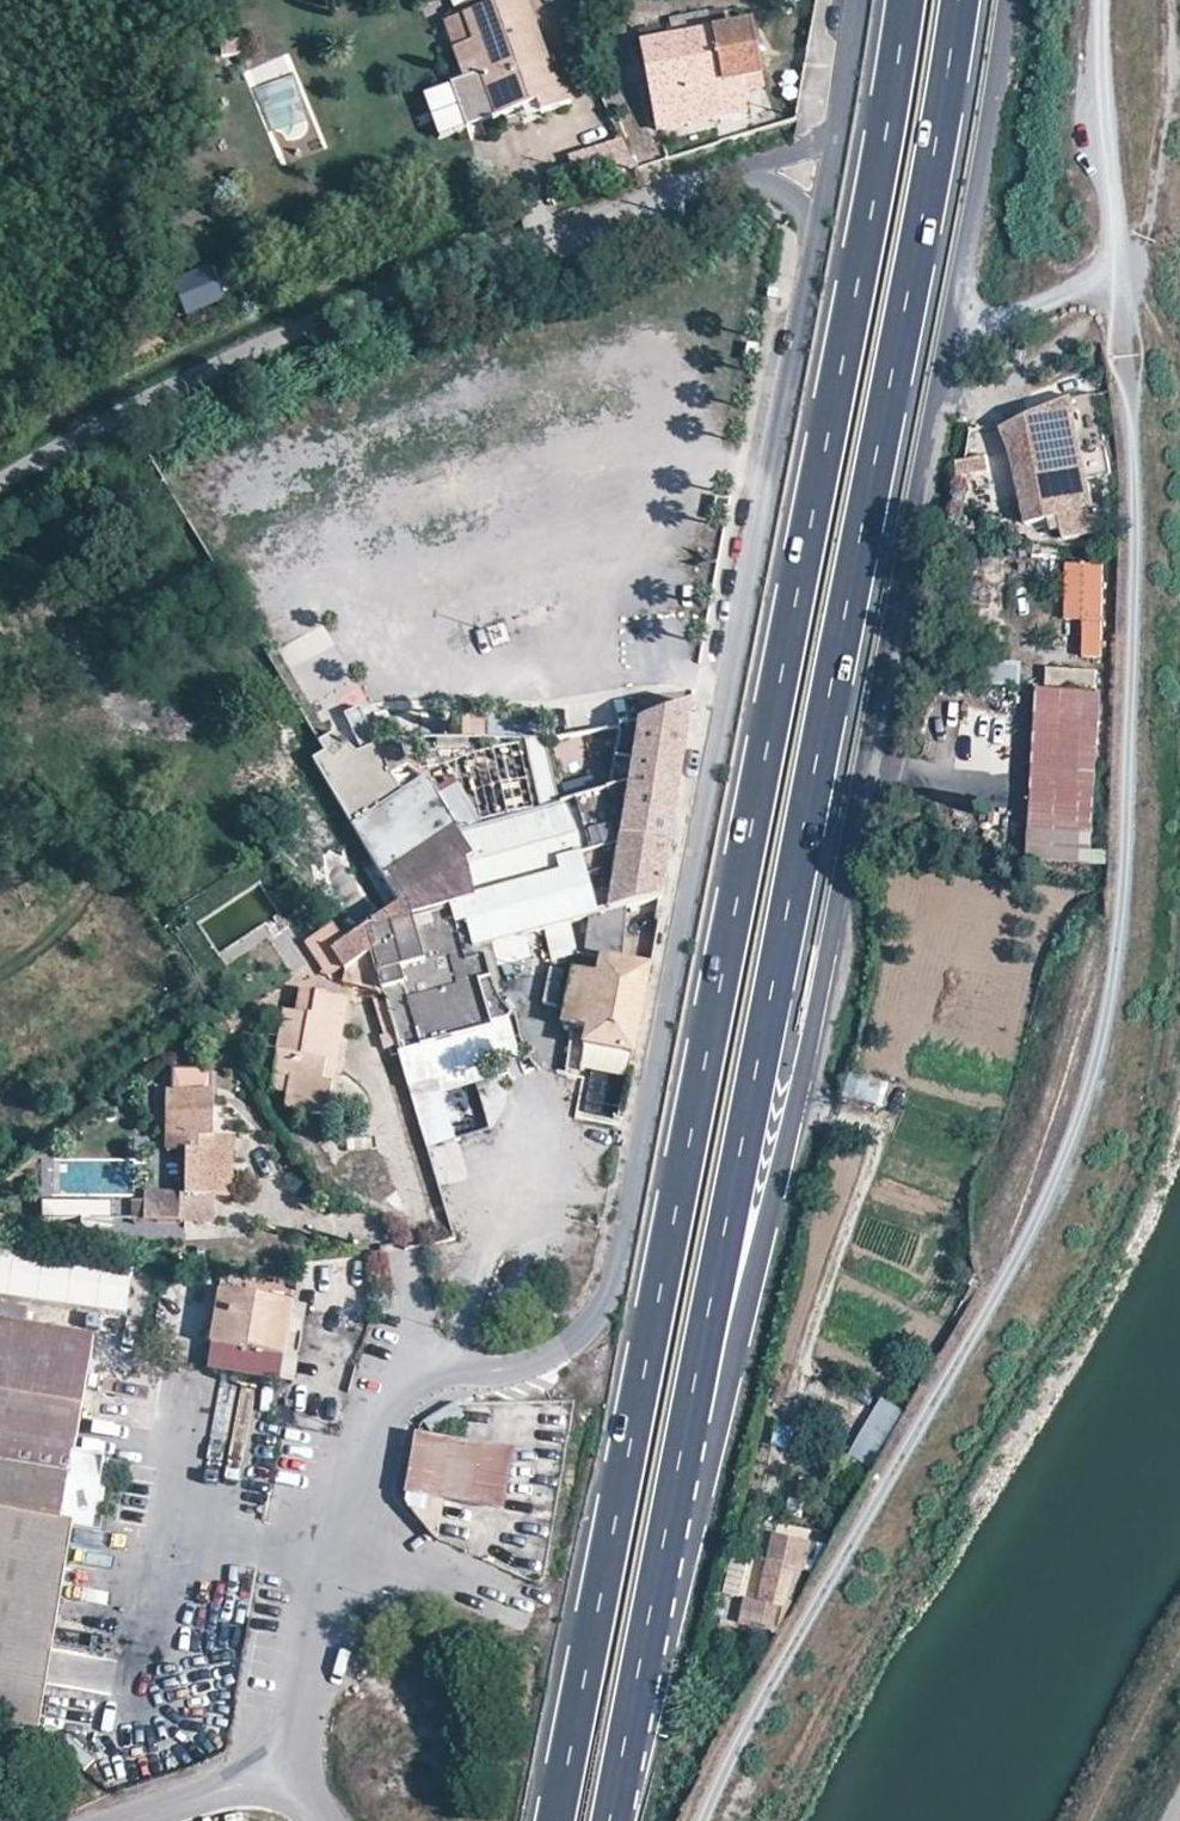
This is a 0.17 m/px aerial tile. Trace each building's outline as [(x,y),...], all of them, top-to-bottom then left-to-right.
[(442,24),(451,47),(471,40),(484,77),(464,84),(480,124),(536,103),(540,115),(570,103),(562,81),(553,84),(522,0),(505,0),(490,6),(470,13),(454,19),(442,24)] [(467,5),(451,12),(454,19),(470,13),(467,5)] [(673,39),(710,31),(705,12),(668,19),(673,39)] [(751,24),(710,31),(673,39),(640,44),(656,129),(714,120),(719,141),(752,133),(741,85),(763,81),(751,24)] [(536,103),(523,108),(527,119),(528,123),(542,119),(540,115),(536,103)] [(520,121),(527,119),(523,108),(516,111),(520,121)] [(214,262),(172,277),(185,314),(228,298),(214,262)] [(1085,469),(1073,403),(1071,397),(1003,430),(1009,446),(1011,454),(1017,483),(1020,497),(1088,482),(1087,479),(1085,469)] [(1095,399),(1073,403),(1085,469),(1087,479),(1111,474),(1095,399)] [(987,459),(964,462),(966,475),(989,472),(987,459)] [(1088,482),(1020,497),(1026,524),(1053,519),(1062,517),(1064,527),(1066,538),(1081,534),(1096,531),(1098,530),(1094,510),(1088,482)] [(1062,517),(1053,519),(1055,529),(1064,527),(1062,517)] [(1104,565),(1069,564),(1068,618),(1085,619),(1084,653),(1102,654),(1104,565)] [(1096,664),(1049,662),(1048,683),(1095,685),(1096,664)] [(1048,683),(1043,683),(1034,862),(1094,865),(1102,686),(1095,685),(1048,683)] [(522,770),(537,816),(628,787),(620,840),(671,848),(678,796),(691,708),(688,709),(522,770)] [(556,864),(559,878),(561,884),(570,882),(574,891),(580,890),(584,906),(591,904),(594,917),(605,914),(662,900),(671,848),(620,840),(618,849),(556,864)] [(500,895),(481,901),(473,903),(482,948),(524,938),(541,932),(588,919),(584,906),(580,890),(574,891),(570,882),(561,884),(559,878),(500,895)] [(591,904),(584,906),(588,919),(594,917),(591,904)] [(395,923),(389,913),(388,914),(372,924),(374,928),(395,923)] [(420,923),(427,956),(454,950),(447,917),(420,923)] [(399,972),(403,987),(383,993),(383,995),(384,998),(395,1031),(400,1045),(407,1043),(406,1037),(411,1036),(416,1035),(419,1035),(424,1036),(431,1037),(439,1036),(456,1031),(470,1027),(475,1023),(476,1014),(477,1007),(479,999),(497,994),(497,993),(496,992),(495,990),(495,989),(476,994),(473,981),(490,973),(482,948),(472,950),(428,963),(416,918),(412,919),(395,923),(374,928),(363,931),(371,956),(377,977),(399,972)] [(334,979),(345,972),(331,952),(349,940),(339,925),(310,944),(334,979)] [(331,952),(345,972),(371,956),(363,931),(349,940),(331,952)] [(541,932),(524,938),(526,947),(544,943),(541,932)] [(377,977),(371,956),(345,972),(343,984),(383,995),(383,993),(377,977)] [(635,1060),(651,969),(598,958),(597,960),(594,976),(574,974),(570,974),(560,1026),(583,1030),(580,1049),(635,1060)] [(327,1116),(335,1070),(342,1071),(348,1039),(342,1038),(349,1000),(314,994),(310,1017),(280,1012),(269,1072),(273,1078),(289,1081),(286,1095),(284,1110),(327,1116)] [(395,1031),(384,998),(374,998),(386,1034),(395,1031)] [(427,1082),(441,1080),(434,1041),(420,1043),(427,1082)] [(199,1053),(180,1067),(184,1074),(205,1060),(199,1053)] [(289,1081),(273,1078),(271,1092),(286,1095),(289,1081)] [(166,1152),(186,1154),(185,1195),(186,1197),(214,1198),(233,1198),(233,1141),(213,1139),(214,1097),(167,1095),(166,1152)] [(618,1130),(621,1112),(596,1108),(593,1126),(618,1130)] [(180,1220),(180,1194),(144,1194),(144,1203),(143,1219),(180,1220)] [(213,1224),(214,1198),(186,1197),(185,1223),(213,1224)] [(43,1200),(42,1217),(109,1218),(110,1201),(43,1200)] [(143,1219),(144,1203),(130,1203),(130,1219),(143,1219)] [(129,1277),(0,1256),(0,1300),(122,1320),(129,1277)] [(284,1356),(285,1356),(294,1303),(222,1290),(221,1296),(217,1315),(212,1344),(213,1344),(284,1356)] [(217,1315),(221,1296),(211,1294),(208,1313),(217,1315)] [(27,1316),(25,1326),(36,1328),(38,1318),(27,1316)] [(41,1732),(74,1526),(75,1515),(94,1518),(103,1461),(75,1455),(93,1337),(36,1328),(25,1326),(0,1322),(0,1725),(41,1732)] [(168,1324),(165,1336),(176,1339),(179,1326),(168,1324)] [(279,1380),(284,1356),(213,1344),(209,1368),(279,1380)] [(878,1466),(900,1403),(876,1395),(854,1458),(878,1466)] [(454,1448),(455,1441),(417,1434),(416,1441),(454,1448)] [(454,1448),(416,1441),(405,1497),(444,1503),(454,1448)] [(515,1452),(455,1441),(454,1448),(444,1503),(504,1514),(515,1452)] [(92,1528),(94,1518),(75,1515),(74,1526),(92,1528)] [(756,1621),(775,1624),(786,1565),(767,1561),(756,1621)]
